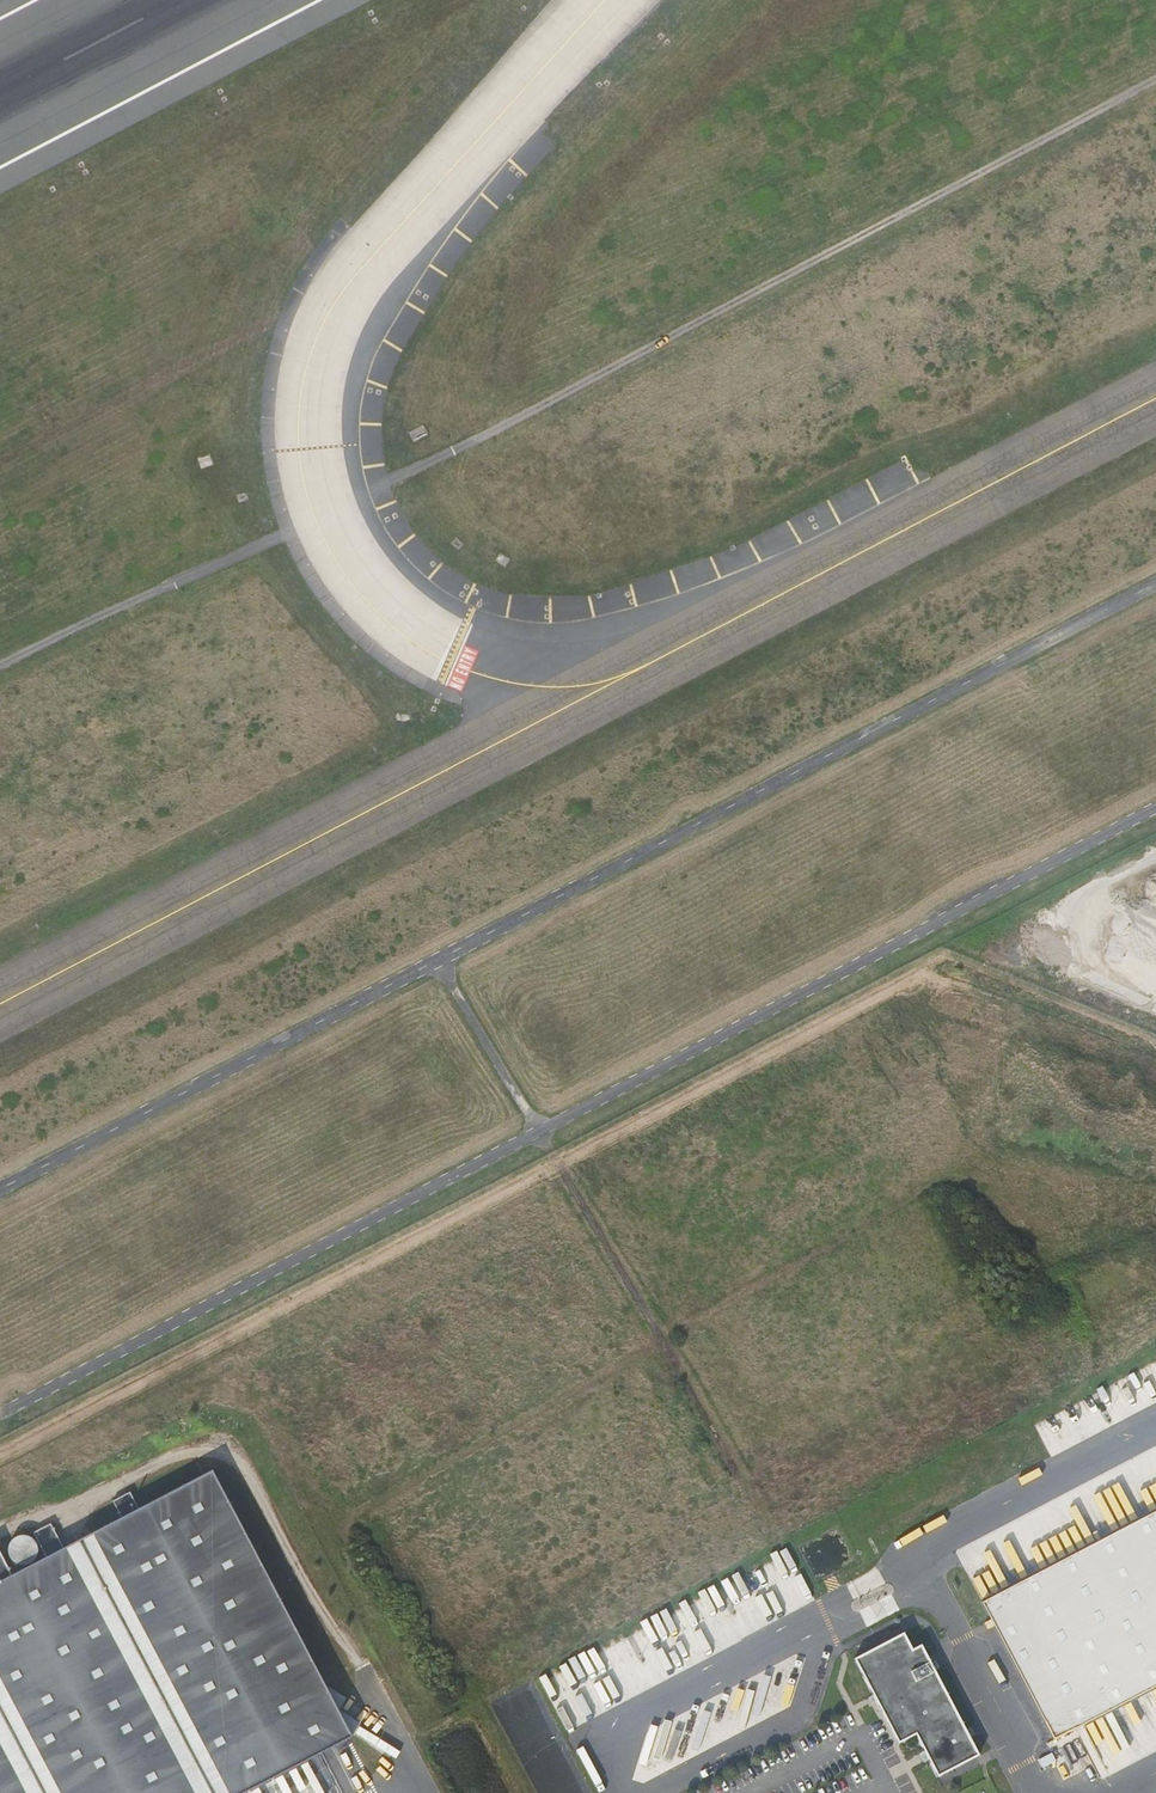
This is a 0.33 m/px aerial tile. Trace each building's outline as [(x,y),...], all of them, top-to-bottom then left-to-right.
[(354,1738),(328,1688),(215,1471),(207,1476),(14,1575),(0,1551),(0,1792),(249,1792),(351,1739),(354,1738)] [(1074,1731),(1155,1689),(1155,1514),(982,1603),(992,1621),(1054,1740),(1074,1731)] [(894,1589),(891,1583),(875,1592),(878,1598),(894,1589)] [(937,1775),(978,1754),(970,1739),(921,1645),(912,1650),(903,1633),(882,1644),(855,1659),(873,1694),(899,1742),(916,1734),(937,1775)]
